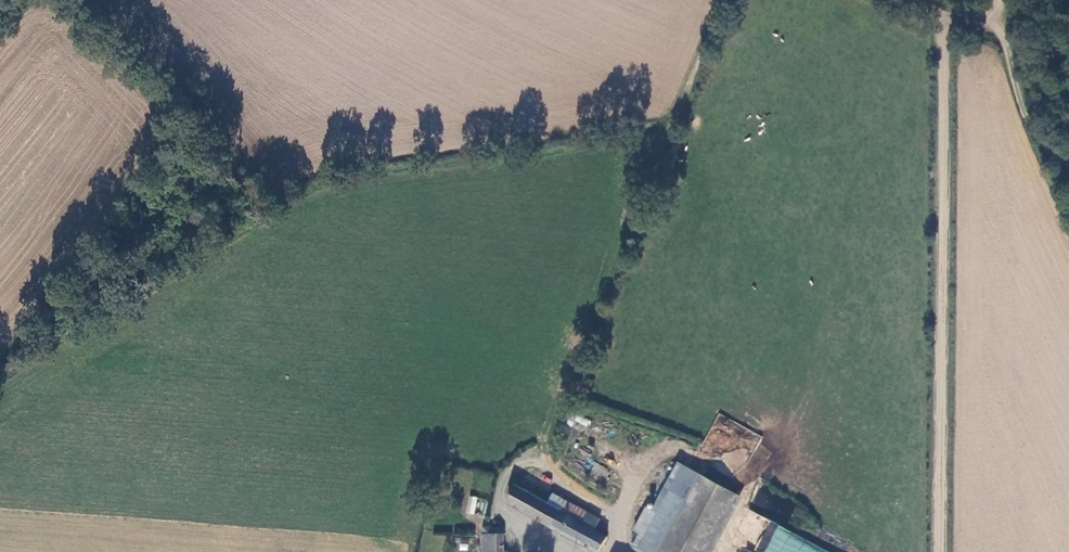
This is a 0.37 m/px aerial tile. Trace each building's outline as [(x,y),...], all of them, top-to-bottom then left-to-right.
[(573,415),(570,426),(576,427),(577,424),(587,427),(589,419),(573,415)] [(730,438),(739,443),(755,452),(763,437),(728,419),(724,425),(734,430),(730,438)] [(706,479),(686,468),(641,551),(666,551),(706,479)] [(706,479),(666,551),(703,551),(734,494),(706,479)] [(547,499),(550,491),(530,484),(527,492),(547,499)] [(513,486),(504,504),(594,551),(597,551),(606,536),(594,530),(599,519),(588,514),(583,524),(556,509),(513,486)] [(469,496),(466,513),(475,515),(475,511),(485,513),(488,499),(469,496)] [(561,499),(556,509),(583,524),(588,514),(561,499)] [(769,523),(755,551),(832,551),(769,523)] [(481,535),(482,551),(501,551),(501,535),(481,535)] [(468,537),(455,537),(455,551),(468,551),(468,537)]
